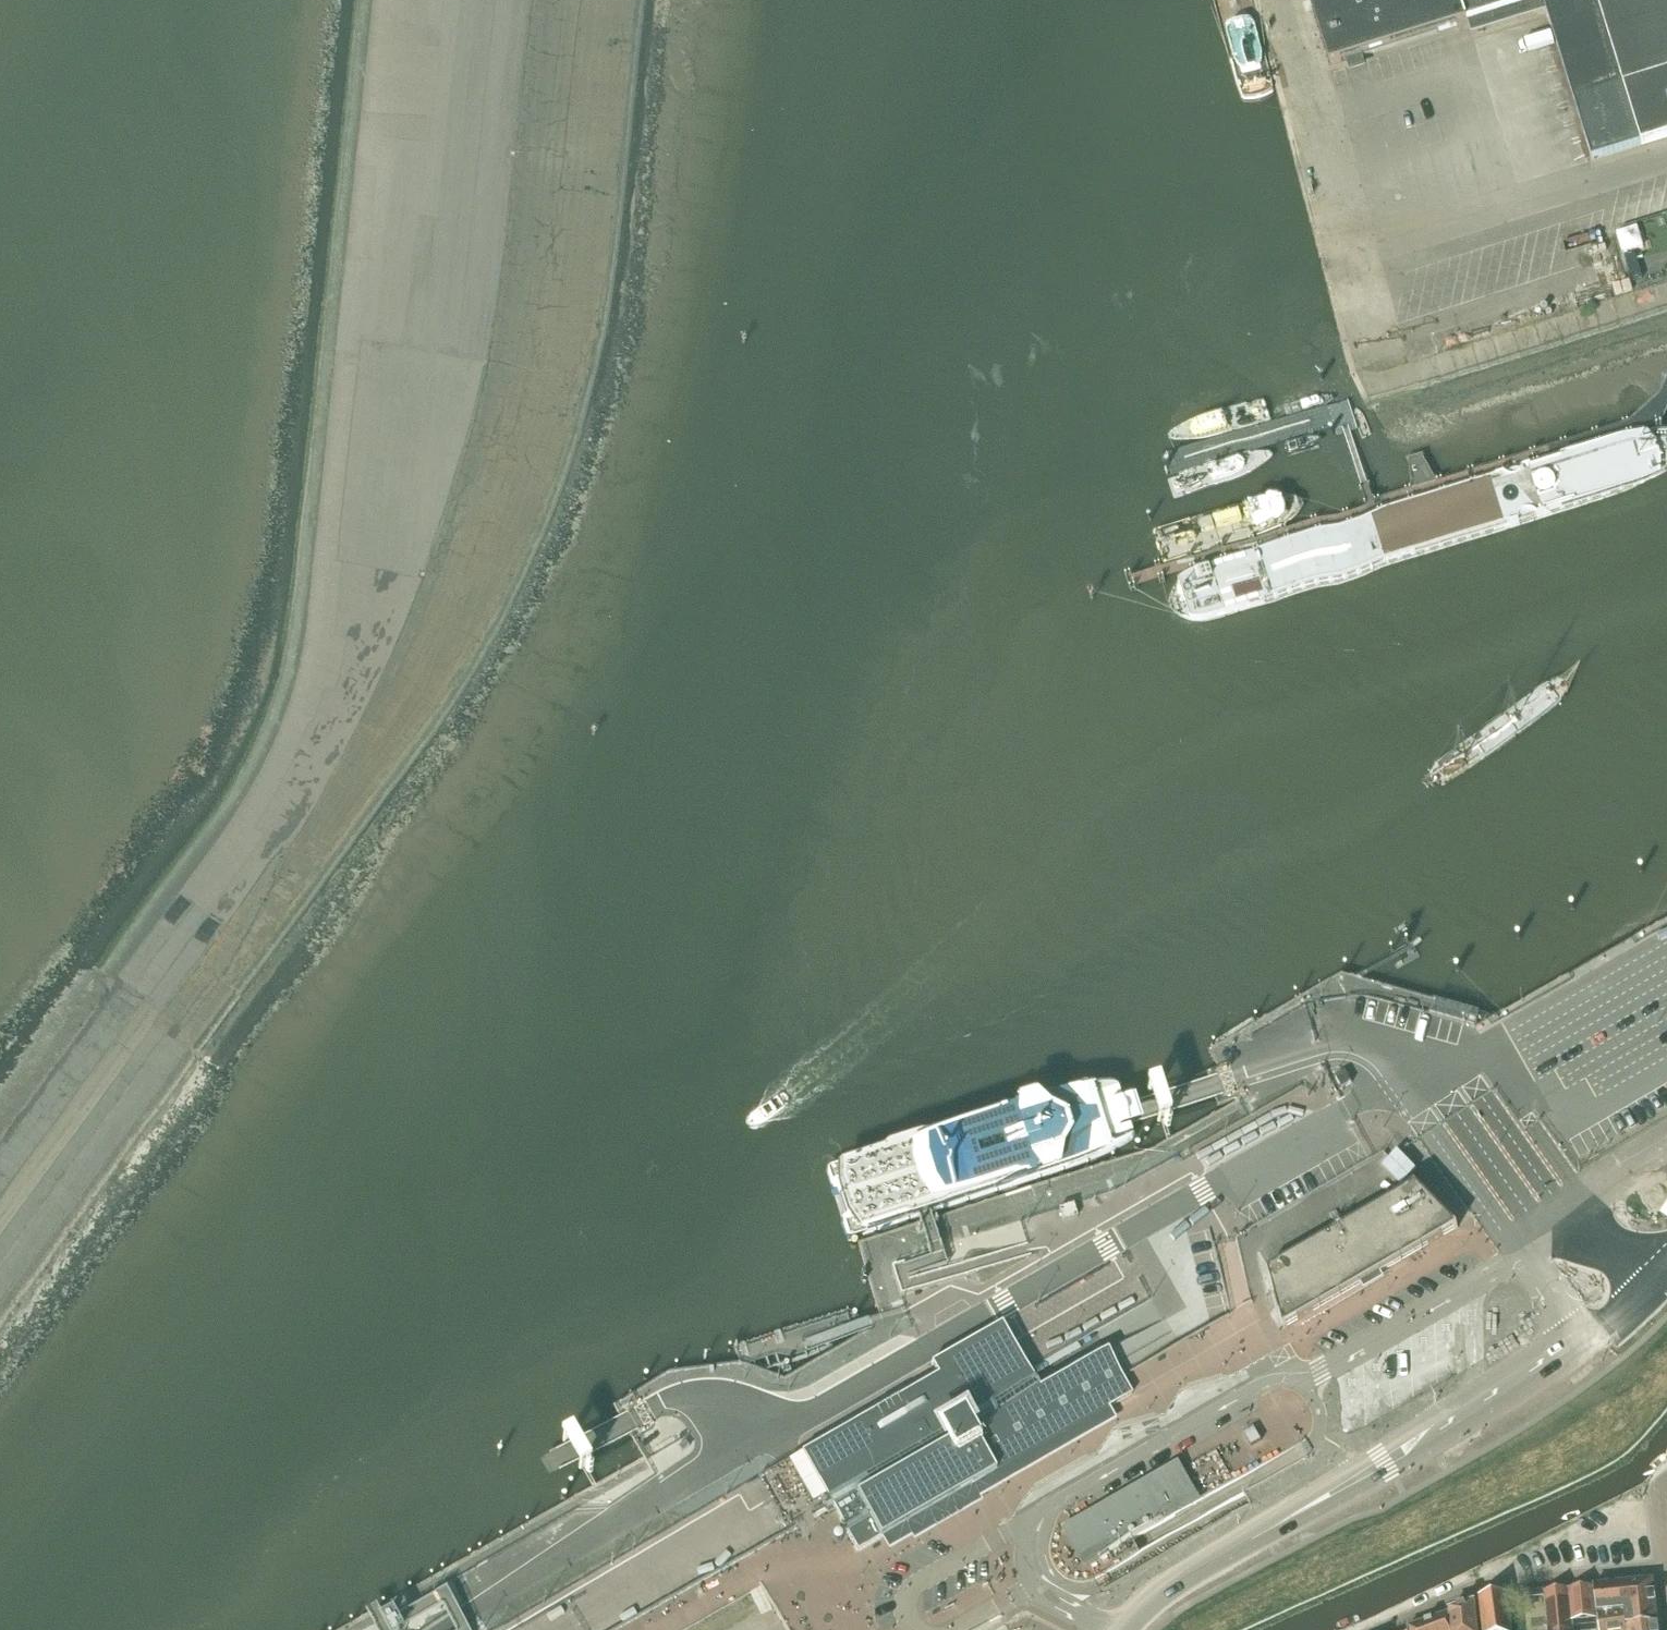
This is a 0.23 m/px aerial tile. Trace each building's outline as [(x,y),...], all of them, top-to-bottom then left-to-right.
[(1331,65),(1468,22),(1537,0),(1311,0),(1331,65)] [(1666,136),(1666,0),(1544,0),(1593,159),(1666,136)] [(1274,1290),(1269,1271),(1417,1186),(1385,1152),(1235,1238),(1251,1302),(1252,1304),(1261,1298),(1266,1295),(1274,1290)] [(1274,1290),(1284,1328),(1459,1227),(1417,1186),(1269,1271),(1274,1290)] [(1065,1218),(1076,1215),(1073,1204),(1062,1208),(1065,1218)] [(835,1512),(858,1551),(882,1538),(926,1512),(933,1523),(945,1516),(957,1509),(950,1498),(996,1472),(972,1429),(1040,1390),(1028,1368),(1012,1341),(1006,1332),(1002,1324),(932,1364),(938,1376),(802,1454),(785,1464),(789,1471),(797,1485),(815,1515),(832,1506),(832,1507),(835,1512)] [(1108,1351),(1040,1390),(972,1429),(996,1472),(950,1498),(957,1509),(945,1516),(933,1523),(926,1512),(882,1538),(889,1550),(912,1537),(914,1541),(948,1521),(982,1501),(980,1498),(1116,1420),(1113,1415),(1109,1407),(1133,1394),(1128,1385),(1123,1376),(1122,1375),(1118,1367),(1108,1351)] [(1251,1431),(1246,1434),(1251,1443),(1252,1446),(1262,1440),(1256,1428),(1251,1431)] [(1150,1522),(1154,1528),(1165,1522),(1164,1522),(1186,1509),(1179,1498),(1173,1487),(1156,1483),(1135,1495),(1132,1504),(1137,1512),(1137,1511),(1145,1525),(1150,1522)] [(1130,1534),(1133,1540),(1154,1528),(1150,1522),(1145,1525),(1137,1511),(1137,1512),(1132,1504),(1127,1507),(1123,1509),(1128,1517),(1127,1517),(1135,1531),(1130,1534)] [(1083,1553),(1090,1564),(1100,1558),(1101,1559),(1133,1540),(1130,1534),(1135,1531),(1127,1517),(1128,1517),(1123,1509),(1114,1507),(1082,1525),(1077,1542),(1083,1553)] [(1594,1587),(1598,1613),(1627,1610),(1628,1622),(1658,1620),(1653,1581),(1594,1587)] [(1598,1619),(1598,1613),(1594,1587),(1571,1589),(1573,1613),(1574,1621),(1598,1619)] [(1571,1589),(1545,1592),(1548,1629),(1575,1629),(1574,1621),(1573,1613),(1571,1589)] [(1508,1596),(1480,1599),(1484,1629),(1511,1629),(1508,1596)] [(1476,1605),(1451,1614),(1453,1629),(1478,1629),(1476,1605)] [(1598,1613),(1598,1619),(1600,1629),(1659,1629),(1658,1620),(1628,1622),(1627,1610),(1598,1613)] [(1451,1614),(1408,1629),(1453,1629),(1451,1614)]
